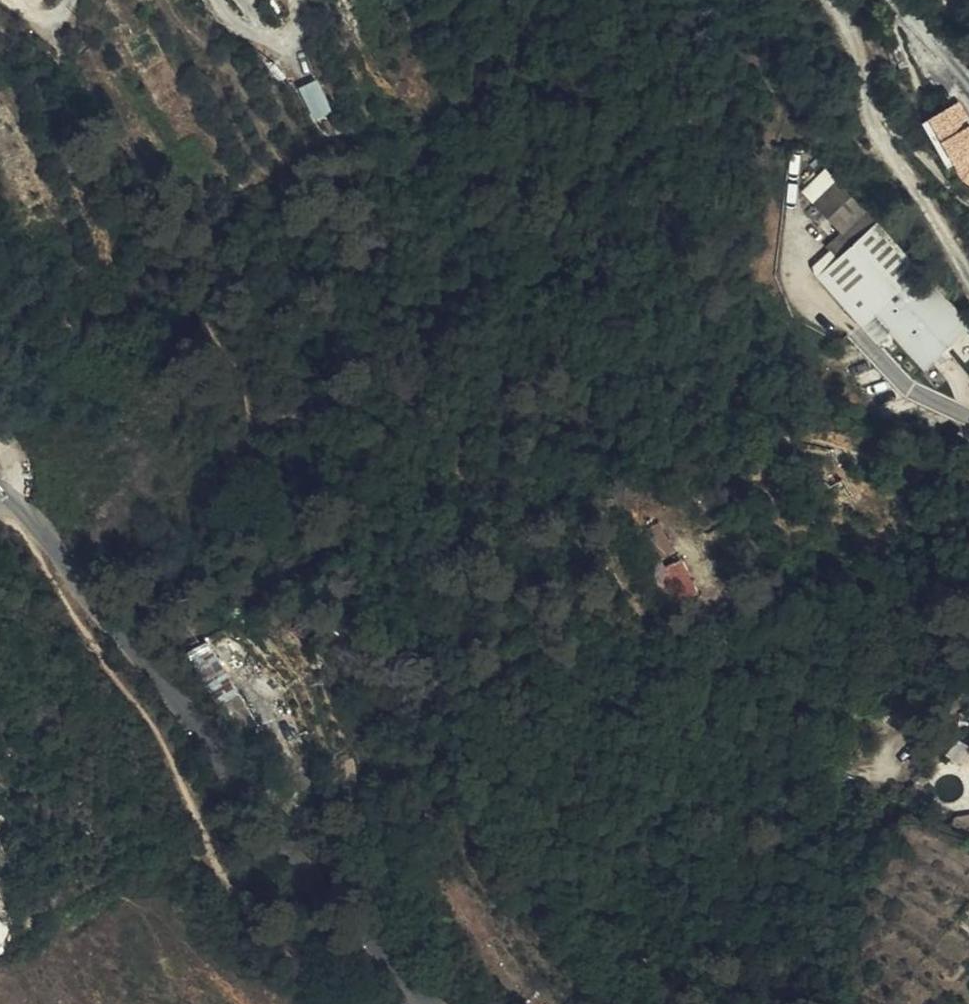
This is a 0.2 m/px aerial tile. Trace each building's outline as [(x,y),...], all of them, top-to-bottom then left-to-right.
[(319,81),(302,89),(314,117),(331,109),(319,81)] [(965,123),(968,122),(958,102),(927,118),(943,148),(968,135),(968,131),(965,123)] [(968,175),(968,152),(958,169),(968,175)] [(880,346),(941,295),(902,247),(842,298),(880,346)] [(941,295),(880,346),(900,371),(915,358),(940,391),(947,375),(960,363),(968,361),(968,328),(941,295)] [(660,568),(674,605),(700,595),(686,558),(660,568)] [(961,738),(950,751),(968,766),(968,744),(961,738)]
